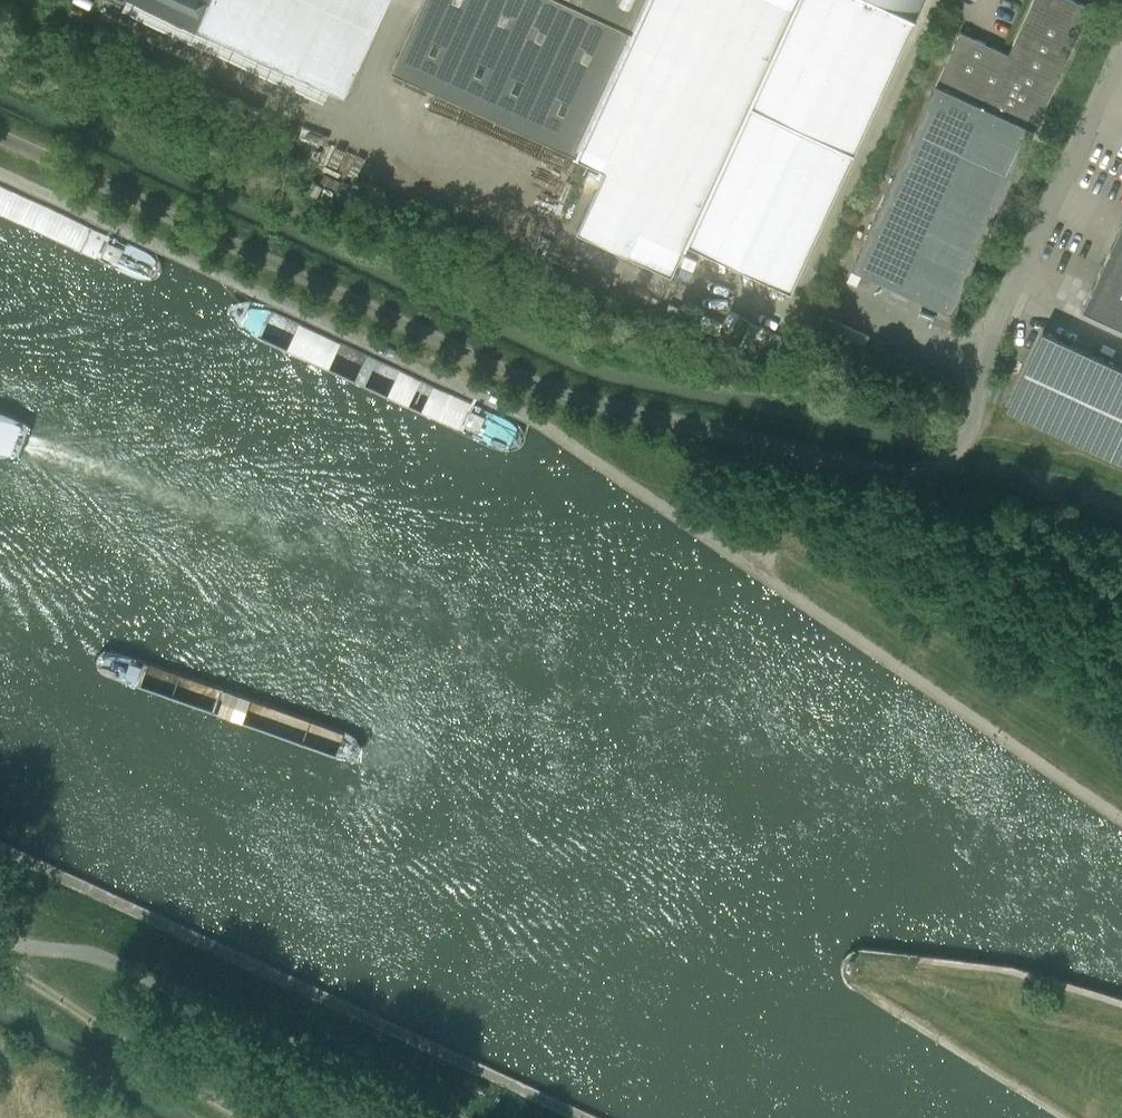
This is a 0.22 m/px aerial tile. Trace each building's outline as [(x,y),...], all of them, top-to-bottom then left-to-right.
[(345,96),(389,0),(138,0),(345,96)] [(392,71),(574,154),(574,155),(606,169),(578,230),(672,274),(685,245),(687,246),(689,242),(792,289),(916,17),(908,13),(914,0),(424,0),(392,71)] [(951,313),(1091,9),(1071,0),(1032,0),(1008,54),(960,32),(852,268),(951,313)] [(1083,310),(1121,328),(1121,225),(1083,310)] [(1007,408),(1038,423),(1074,345),(1043,330),(1007,408)] [(1038,423),(1069,437),(1105,359),(1074,345),(1038,423)] [(1101,451),(1121,405),(1121,367),(1105,359),(1069,437),(1101,451)] [(1121,461),(1121,405),(1101,451),(1121,461)] [(1121,483),(1121,464),(1094,453),(1087,469),(1121,483)]
